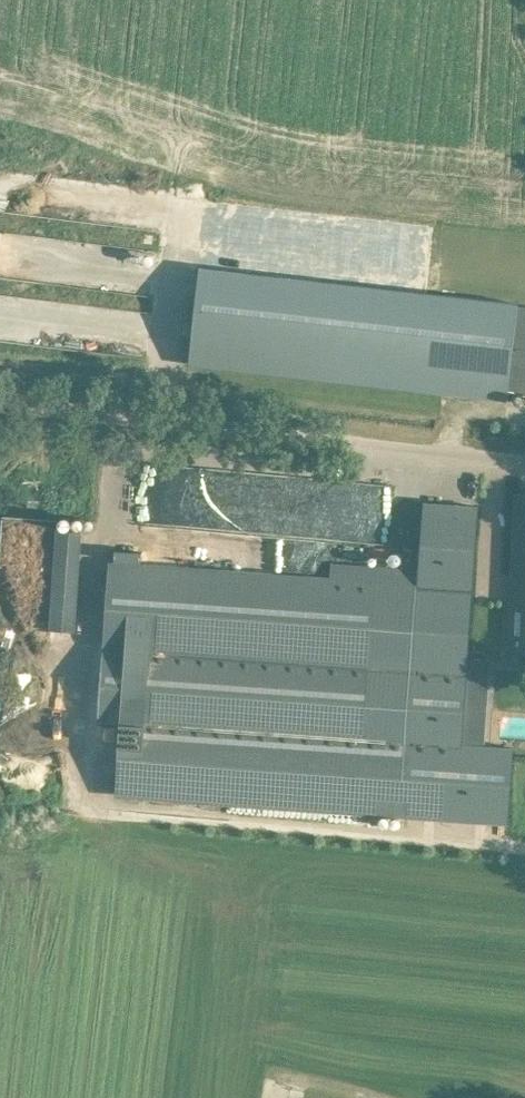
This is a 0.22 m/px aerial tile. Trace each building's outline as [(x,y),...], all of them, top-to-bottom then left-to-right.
[(190,361),(478,394),(479,387),(481,365),(488,303),(470,301),(471,298),(200,268),(190,361)] [(8,296),(0,294),(0,328),(8,296)] [(481,365),(479,387),(524,393),(524,308),(488,303),(481,365)] [(512,605),(511,653),(524,653),(524,493),(516,493),(512,605)] [(409,741),(404,813),(508,820),(513,749),(462,745),(479,507),(426,503),(423,552),(409,741)] [(52,627),(78,628),(81,529),(56,528),(52,627)] [(331,562),(330,576),(375,579),(369,667),(365,738),(409,741),(422,552),(403,550),(402,568),(331,562)] [(109,561),(104,648),(369,667),(375,579),(330,576),(109,561)] [(104,648),(98,721),(120,722),(115,793),(204,799),(404,813),(409,741),(365,738),(364,738),(369,667),(104,648)]
